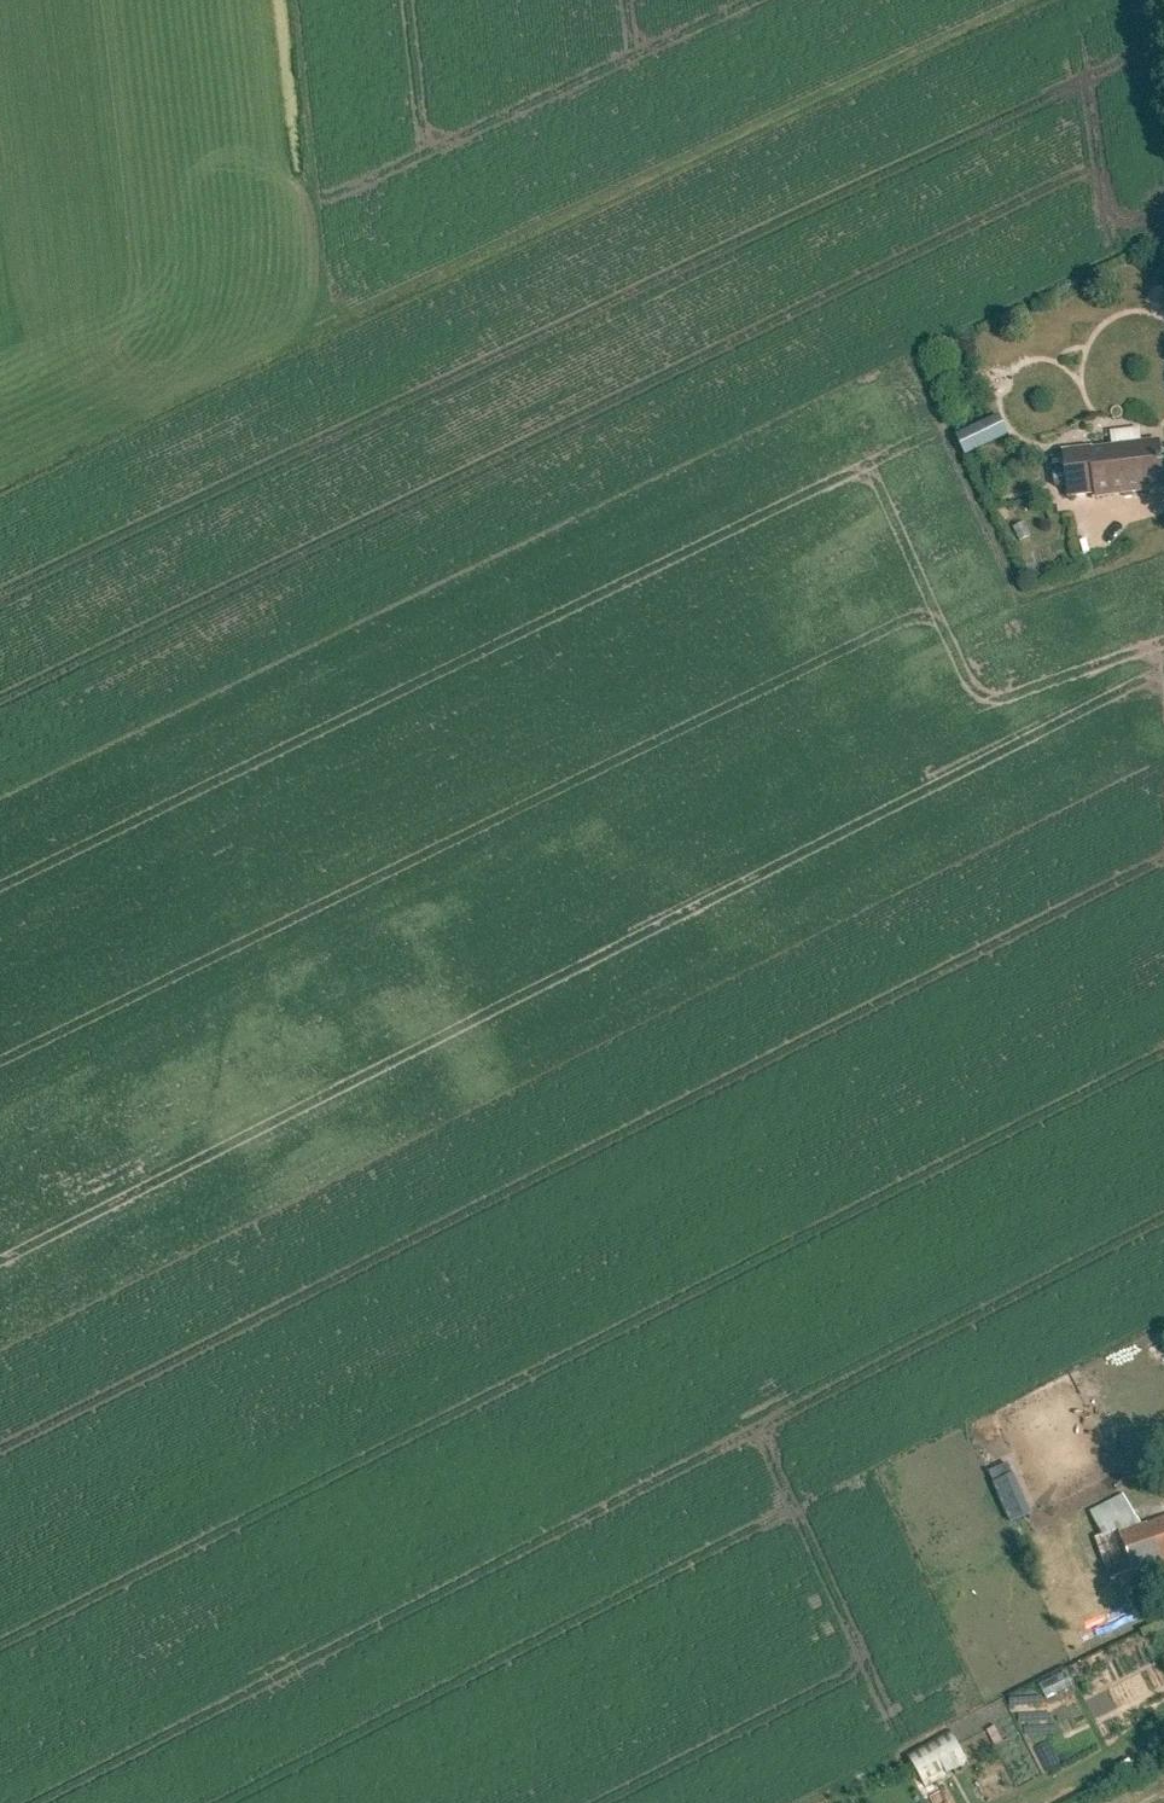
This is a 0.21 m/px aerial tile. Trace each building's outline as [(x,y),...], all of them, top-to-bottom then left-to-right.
[(1002,416),(955,437),(964,458),(1011,438),(1002,416)] [(1064,451),(1070,496),(1097,493),(1097,497),(1163,487),(1163,477),(1160,441),(1141,443),(1140,429),(1110,433),(1112,447),(1092,449),(1092,447),(1064,451)] [(1012,1463),(989,1469),(1004,1524),(1027,1517),(1012,1463)] [(1091,1506),(1102,1534),(1093,1537),(1108,1578),(1100,1581),(1120,1633),(1163,1616),(1147,1570),(1163,1564),(1163,1515),(1138,1525),(1126,1493),(1091,1506)] [(1140,1635),(1076,1660),(1088,1689),(1141,1668),(1150,1690),(1160,1686),(1140,1635)] [(948,1734),(912,1756),(930,1785),(966,1764),(948,1734)]
